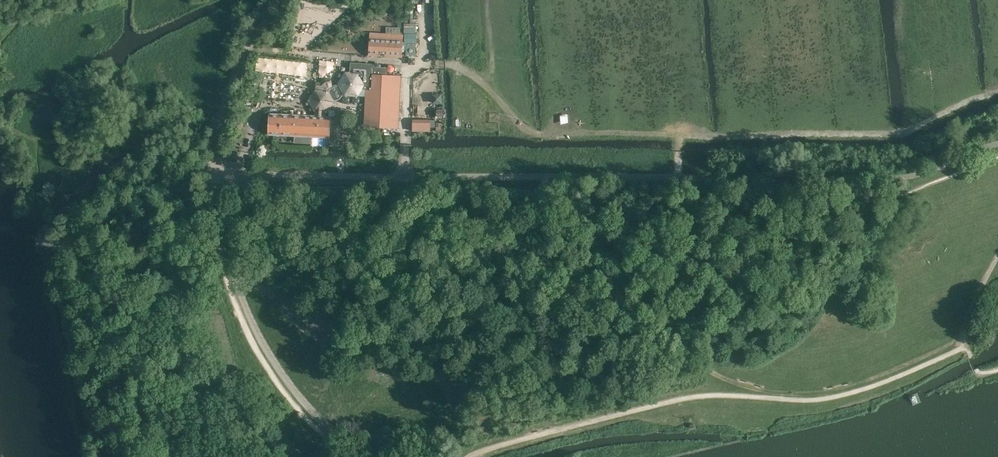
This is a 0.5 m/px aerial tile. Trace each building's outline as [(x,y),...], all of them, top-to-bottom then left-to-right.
[(402,55),(403,39),(370,37),(370,53),(402,55)] [(263,59),(263,67),(302,68),(302,60),(263,59)] [(329,137),(330,117),(325,117),(325,112),(326,112),(333,102),(339,100),(341,98),(344,95),(357,96),(357,95),(365,96),(364,127),(398,129),(400,76),(385,75),(386,70),(373,70),(373,65),(351,64),(351,73),(346,73),(338,84),(339,84),(328,87),(326,89),(325,91),(316,90),(309,100),(314,111),(315,111),(314,116),(270,114),(269,134),(296,136),(295,140),(302,140),(302,136),(329,137)] [(430,131),(430,120),(421,120),(421,123),(413,123),(413,131),(430,131)]
